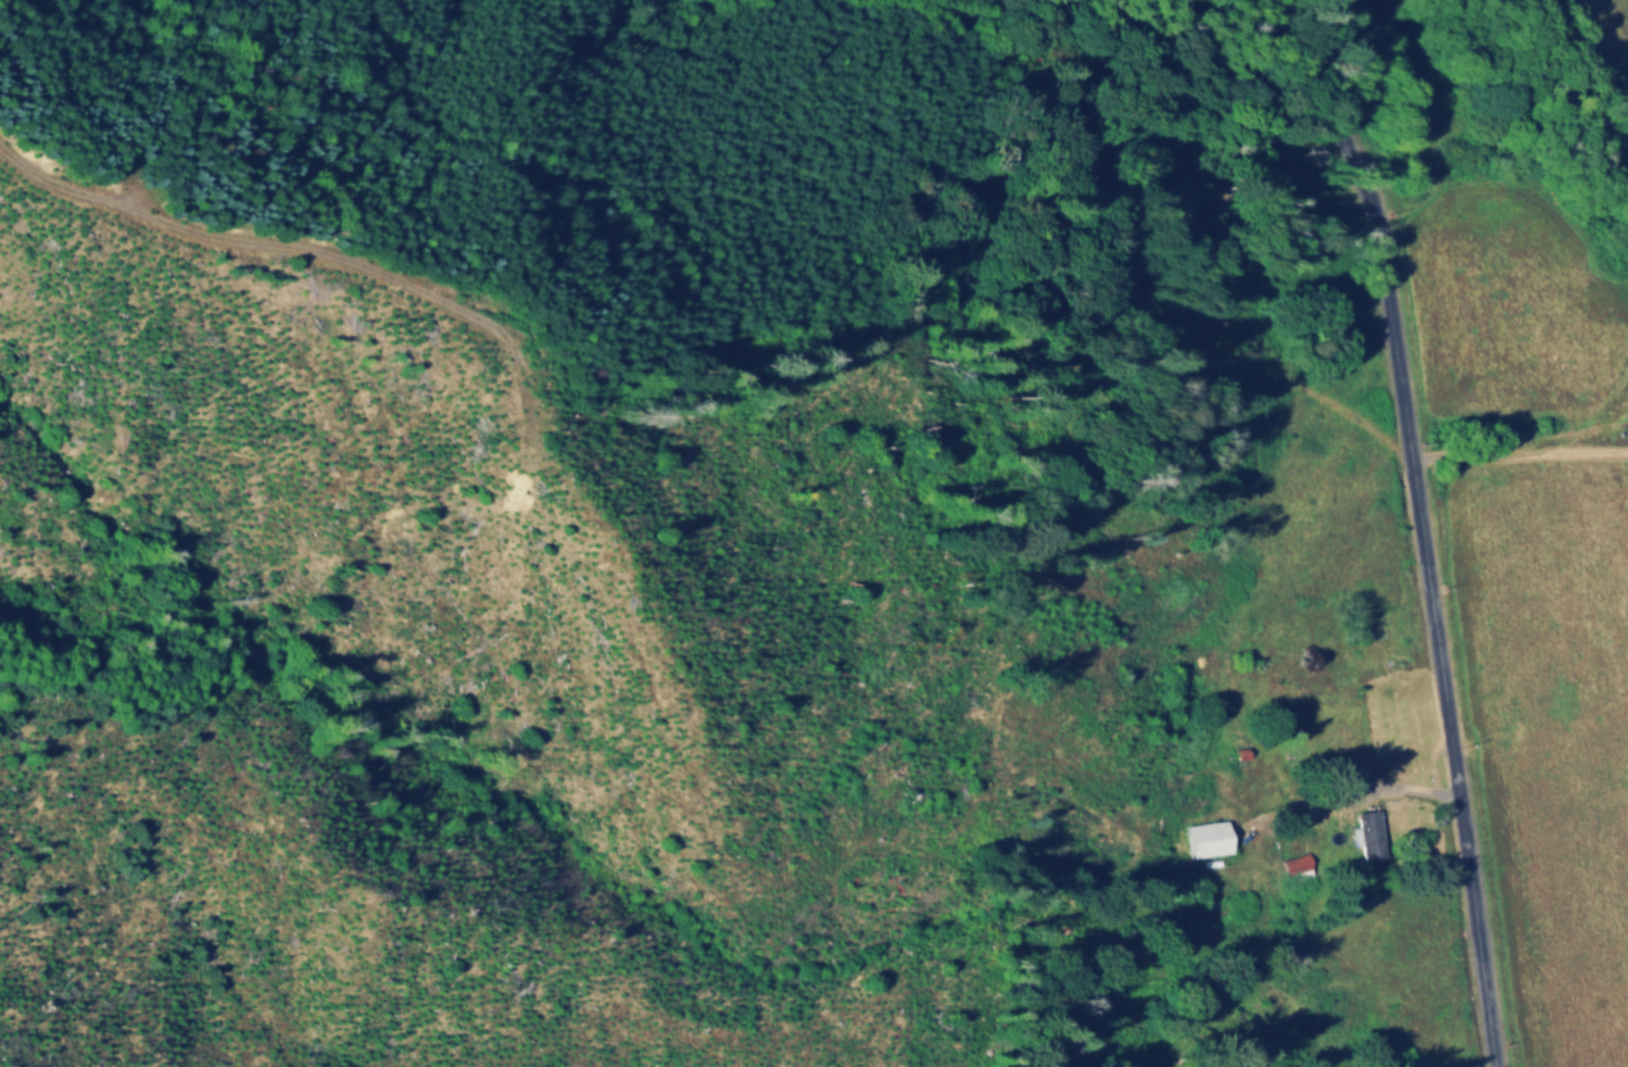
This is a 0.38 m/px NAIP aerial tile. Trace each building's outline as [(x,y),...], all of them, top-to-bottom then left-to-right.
[(1362,859),(1353,813),(1378,807),(1387,855),(1362,859)] [(1192,854),(1188,823),(1225,818),(1228,850),(1192,854)]
